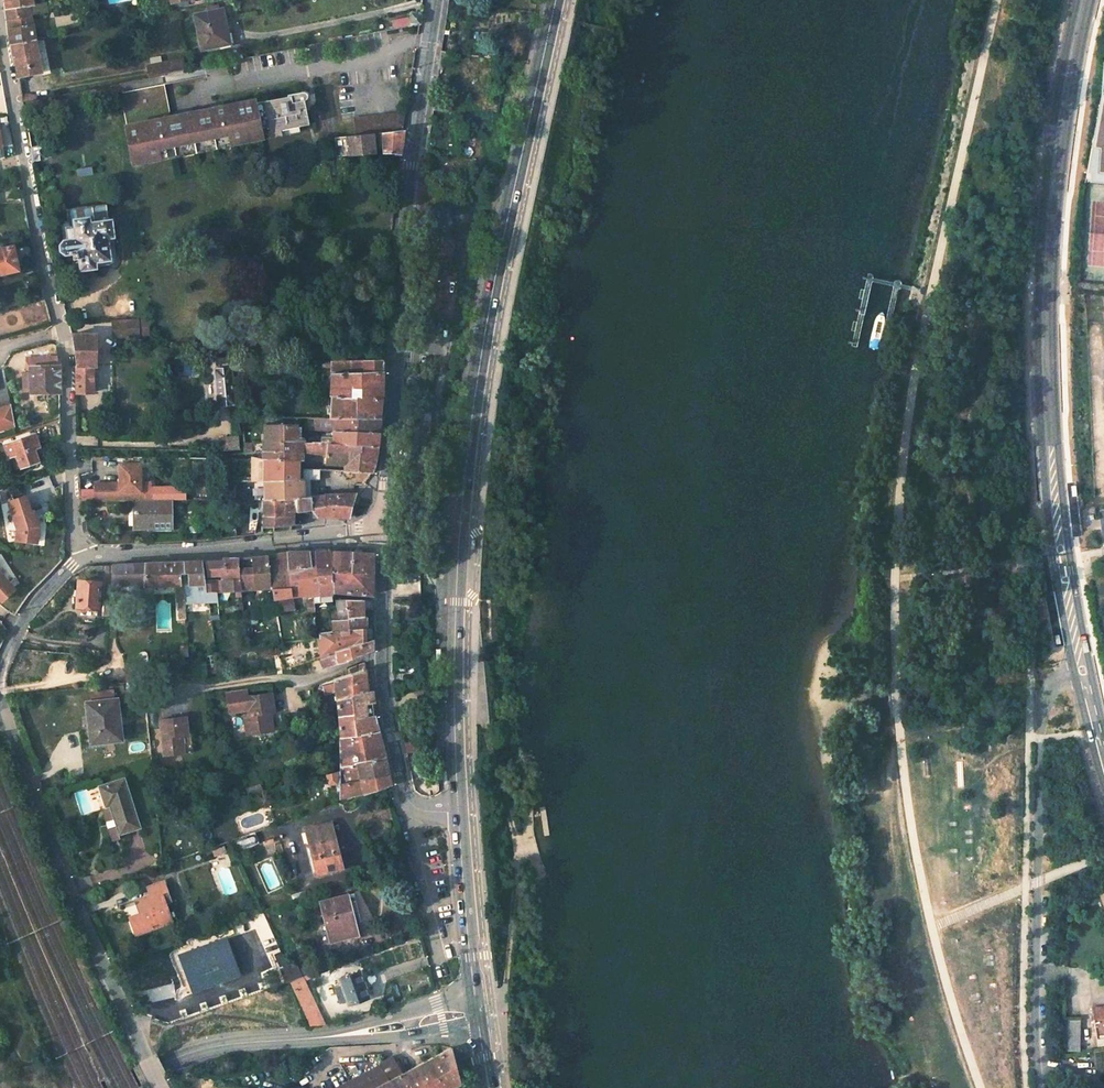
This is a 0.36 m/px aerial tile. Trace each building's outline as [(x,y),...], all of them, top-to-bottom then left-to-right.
[(7,18),(35,14),(34,4),(37,3),(36,0),(5,0),(6,15),(7,18)] [(34,4),(35,14),(50,12),(48,2),(48,1),(37,3),(34,4)] [(195,15),(202,50),(233,44),(226,9),(195,15)] [(411,12),(409,25),(420,23),(421,13),(411,12)] [(9,32),(12,44),(38,38),(36,25),(38,24),(35,14),(7,18),(9,32)] [(17,59),(19,77),(44,72),(38,38),(12,44),(15,58),(17,59)] [(157,67),(158,76),(175,72),(178,72),(177,63),(157,67)] [(211,142),(236,137),(238,144),(247,142),(246,135),(265,131),(284,128),(304,124),(313,122),(308,98),(309,98),(310,97),(311,96),(311,94),(309,92),(308,92),(306,92),(292,94),(292,96),(227,109),(227,108),(225,106),(223,106),(223,105),(223,106),(221,106),(220,107),(219,109),(219,110),(176,118),(170,84),(124,93),(137,157),(152,154),(153,160),(164,158),(162,152),(185,147),(211,142)] [(403,131),(400,131),(403,114),(353,120),(355,136),(334,138),(338,155),(374,155),(372,138),(376,137),(376,150),(377,151),(383,151),(382,154),(399,156),(403,131)] [(286,134),(305,131),(304,124),(284,128),(286,134)] [(266,138),(286,134),(284,128),(265,131),(266,138)] [(247,142),(266,138),(265,131),(246,135),(247,142)] [(212,148),(238,144),(236,137),(211,142),(212,148)] [(211,142),(185,147),(186,153),(212,148),(211,142)] [(30,147),(32,160),(45,158),(43,145),(30,147)] [(164,158),(186,153),(185,147),(162,152),(164,158)] [(152,154),(137,157),(138,163),(153,160),(152,154)] [(62,246),(63,252),(68,255),(68,256),(76,255),(77,261),(82,260),(84,272),(102,270),(102,267),(116,265),(118,262),(114,239),(119,239),(118,234),(120,234),(118,221),(116,221),(116,218),(113,218),(112,206),(71,212),(73,224),(69,224),(67,227),(69,240),(66,240),(62,246)] [(36,267),(31,242),(0,249),(0,274),(36,267)] [(134,337),(134,321),(126,322),(126,337),(134,337)] [(111,337),(126,337),(126,322),(111,322),(111,337)] [(76,366),(76,391),(91,391),(90,365),(93,366),(93,336),(71,335),(76,366)] [(333,361),(332,417),(333,417),(380,419),(382,403),(382,398),(384,360),(333,361)] [(31,377),(31,392),(59,390),(59,367),(59,362),(51,362),(52,368),(36,368),(31,368),(31,372),(25,372),(24,377),(31,377)] [(212,371),(216,407),(232,405),(228,369),(212,371)] [(13,427),(10,409),(0,412),(0,431),(13,427)] [(297,418),(297,425),(305,425),(304,430),(308,430),(308,423),(309,417),(297,418)] [(308,423),(308,430),(320,430),(320,417),(314,417),(314,423),(308,423)] [(333,417),(333,431),(378,433),(380,419),(333,417)] [(9,457),(14,470),(36,462),(32,449),(37,447),(36,445),(60,437),(60,419),(31,429),(32,433),(3,443),(7,458),(9,457)] [(268,442),(268,451),(296,453),(296,443),(281,442),(282,425),(269,425),(268,442)] [(282,425),(281,442),(296,443),(297,438),(297,425),(282,425)] [(315,439),(314,443),(326,443),(344,444),(377,446),(378,433),(333,431),(333,437),(318,436),(318,439),(315,439)] [(222,451),(242,449),(240,437),(220,439),(222,451)] [(247,443),(248,454),(258,453),(268,451),(268,442),(247,443)] [(302,442),(301,453),(325,455),(326,443),(314,443),(302,442)] [(325,455),(325,465),(344,466),(344,444),(326,443),(325,455)] [(344,466),(344,473),(370,473),(375,463),(377,446),(344,444),(344,466)] [(268,451),(267,458),(292,461),(296,462),(296,453),(268,451)] [(255,457),(253,482),(265,481),(267,458),(255,457)] [(267,458),(265,481),(303,480),(303,469),(296,469),(291,469),(292,461),(267,458)] [(142,463),(122,463),(122,482),(97,482),(97,500),(122,500),(132,500),(152,499),(152,487),(143,487),(142,463)] [(303,469),(303,480),(308,480),(320,479),(320,470),(303,469)] [(265,481),(266,498),(293,497),(307,496),(308,493),(303,493),(303,480),(265,481)] [(311,496),(310,503),(350,505),(352,501),(355,494),(311,496)] [(293,497),(293,507),(303,508),(304,511),(310,511),(310,503),(311,496),(307,496),(293,497)] [(23,497),(7,503),(17,530),(16,540),(36,542),(38,527),(32,511),(29,512),(23,497)] [(265,500),(266,514),(292,512),(293,507),(293,497),(266,498),(265,500)] [(146,531),(171,531),(171,528),(171,499),(152,499),(132,500),(132,527),(146,527),(146,531)] [(226,499),(227,511),(236,511),(236,499),(226,499)] [(310,503),(310,511),(313,511),(318,514),(335,515),(336,519),(347,519),(349,513),(350,505),(310,503)] [(266,514),(266,525),(292,520),(292,512),(266,514)] [(309,594),(310,602),(330,600),(329,593),(330,572),(332,549),(326,548),(317,548),(317,551),(315,551),(316,593),(309,594)] [(332,549),(330,572),(349,573),(350,549),(332,549)] [(350,549),(349,573),(369,574),(369,551),(350,549)] [(271,587),(271,592),(289,591),(299,591),(299,587),(309,587),(309,583),(312,583),(311,591),(309,591),(309,594),(316,593),(315,551),(313,551),(311,551),(311,565),(286,566),(288,583),(268,583),(268,585),(268,587),(271,587)] [(285,555),(286,566),(311,565),(311,551),(297,551),(286,552),(286,554),(285,555)] [(267,556),(268,583),(288,583),(286,566),(285,555),(274,555),(267,556)] [(252,557),(253,586),(268,585),(268,583),(267,556),(258,556),(252,557)] [(219,575),(219,579),(239,576),(238,557),(223,558),(223,560),(217,561),(206,561),(206,575),(219,575)] [(239,576),(240,588),(253,586),(252,557),(245,557),(238,557),(239,576)] [(182,562),(183,570),(187,570),(187,576),(183,576),(183,588),(183,595),(207,593),(214,593),(214,591),(214,579),(202,579),(202,561),(191,561),(182,562)] [(143,583),(143,584),(175,583),(177,583),(176,577),(177,571),(183,570),(182,562),(158,563),(144,563),(143,583)] [(111,574),(110,585),(124,585),(124,583),(143,583),(144,563),(111,564),(111,574)] [(369,596),(369,574),(349,573),(330,572),(329,593),(369,596)] [(104,574),(102,616),(109,616),(110,585),(111,574),(104,574)] [(398,574),(398,583),(420,583),(420,574),(398,574)] [(0,603),(13,591),(0,576),(0,602),(0,603)] [(219,579),(220,591),(240,588),(239,576),(219,579)] [(78,581),(77,606),(99,606),(100,582),(78,581)] [(299,587),(299,591),(309,591),(311,591),(312,583),(309,583),(309,587),(299,587)] [(271,592),(273,609),(291,609),(289,591),(271,592)] [(333,599),(334,618),(363,615),(363,599),(333,599)] [(326,618),(327,630),(363,625),(363,615),(334,618),(326,618)] [(363,625),(327,630),(314,632),(314,637),(311,637),(315,656),(319,669),(330,665),(327,650),(363,638),(363,625)] [(363,638),(327,650),(330,665),(363,653),(363,638)] [(350,674),(326,683),(327,693),(338,689),(338,698),(372,691),(372,683),(369,683),(370,688),(366,688),(366,680),(364,662),(349,667),(350,674)] [(249,688),(229,691),(231,711),(250,709),(251,713),(246,714),(248,734),(264,732),(263,727),(275,726),(274,717),(271,717),(271,712),(277,712),(275,692),(250,696),(249,688)] [(338,698),(339,714),(375,710),(374,706),(372,697),(372,691),(338,698)] [(91,703),(96,742),(121,739),(116,701),(91,703)] [(339,714),(341,735),(378,734),(373,717),(376,716),(375,710),(339,714)] [(159,719),(163,756),(183,754),(181,735),(187,734),(185,716),(159,719)] [(181,735),(183,754),(192,753),(191,733),(187,734),(181,735)] [(339,735),(340,763),(384,757),(378,734),(341,735),(339,735)] [(340,769),(343,784),(387,773),(384,757),(340,763),(340,769)] [(410,769),(412,783),(421,782),(418,768),(410,769)] [(356,797),(384,787),(390,785),(387,773),(343,784),(340,769),(325,773),(329,788),(338,786),(341,797),(354,792),(356,797)] [(138,827),(123,779),(98,787),(104,807),(109,805),(118,834),(138,827)] [(275,788),(276,795),(288,791),(286,785),(275,788)] [(316,873),(341,866),(338,851),(333,852),(330,839),(334,838),(330,822),(305,828),(309,844),(316,873)] [(212,856),(225,851),(223,845),(210,849),(212,856)] [(143,930),(170,921),(161,892),(166,890),(163,880),(147,886),(150,894),(135,899),(137,904),(138,909),(135,910),(128,912),(136,933),(143,930)] [(361,922),(354,893),(320,901),(329,940),(355,934),(352,924),(361,922)] [(137,904),(126,907),(128,912),(135,910),(138,909),(137,904)] [(240,974),(226,936),(177,952),(191,990),(240,974)] [(368,997),(358,970),(337,977),(347,1004),(368,997)] [(299,992),(308,1013),(321,1008),(312,987),(299,992)] [(1091,1009),(1096,1038),(1103,1037),(1103,1007),(1091,1009)] [(1065,1050),(1078,1050),(1079,1018),(1065,1018),(1065,1050)] [(459,1082),(450,1046),(396,1075),(386,1058),(333,1087),(459,1087),(459,1082)]
